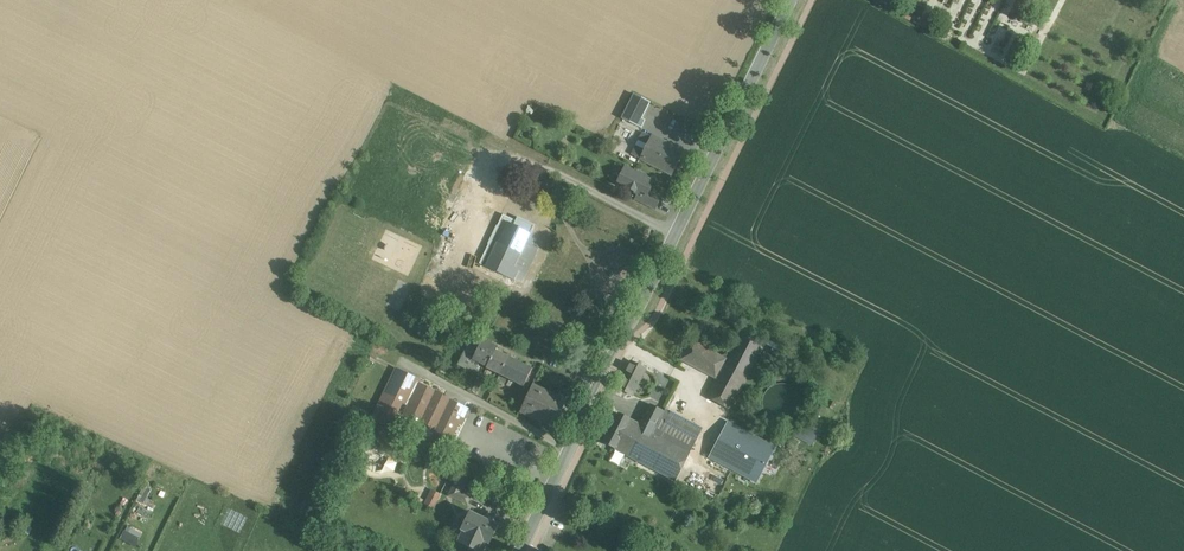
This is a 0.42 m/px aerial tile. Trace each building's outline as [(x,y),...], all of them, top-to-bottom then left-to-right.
[(634,94),(622,119),(640,127),(644,120),(641,118),(649,102),(634,94)] [(683,151),(652,136),(651,137),(642,132),(635,146),(636,146),(632,155),(672,175),(683,151)] [(611,142),(607,149),(614,152),(617,145),(611,142)] [(653,182),(625,168),(617,183),(638,194),(646,197),(649,191),(653,182)] [(661,197),(649,191),(646,197),(638,194),(635,200),(654,210),(661,197)] [(513,194),(497,227),(497,229),(497,230),(497,232),(498,234),(500,235),(501,236),(498,243),(495,242),(493,241),(492,242),(490,243),(489,244),(479,263),(487,267),(514,280),(519,269),(513,266),(529,234),(531,235),(531,234),(524,231),(536,207),(538,208),(538,207),(513,194)] [(479,263),(469,285),(430,278),(429,280),(471,300),(472,297),(473,297),(487,267),(479,263)] [(717,380),(708,397),(732,409),(765,344),(741,332),(727,360),(717,380)] [(496,348),(483,341),(474,359),(487,366),(486,367),(487,367),(496,348)] [(727,360),(692,343),(682,362),(717,380),(727,360)] [(508,357),(496,350),(497,348),(496,348),(487,367),(500,374),(508,357)] [(532,368),(508,357),(500,374),(524,386),(532,368)] [(649,368),(631,359),(618,386),(636,395),(649,368)] [(444,395),(420,384),(422,379),(396,367),(371,420),(393,431),(396,426),(408,431),(409,428),(432,439),(435,434),(441,437),(439,440),(451,446),(455,436),(453,434),(458,423),(461,424),(465,416),(466,417),(470,409),(449,400),(448,403),(441,400),(444,395)] [(558,396),(532,384),(520,412),(559,431),(572,403),(575,397),(576,396),(575,395),(575,396),(561,389),(558,396)] [(800,410),(801,403),(799,396),(795,390),(789,385),(782,384),(774,386),(768,390),(764,396),(762,404),(764,411),(768,417),(775,421),(782,423),(789,421),(795,417),(800,410)] [(664,411),(650,404),(640,424),(653,431),(664,411)] [(701,431),(664,411),(653,431),(691,451),(701,431)] [(640,424),(618,413),(603,443),(675,481),(691,451),(653,431),(640,424)] [(775,448),(728,423),(710,457),(757,482),(775,448)] [(809,424),(802,439),(813,445),(820,430),(809,424)] [(471,496),(460,491),(465,482),(457,479),(449,495),(467,504),(471,496)] [(440,494),(433,491),(426,503),(434,507),(440,494)] [(471,511),(461,530),(464,532),(459,541),(479,550),(482,550),(486,543),(489,544),(499,525),(471,511)] [(124,530),(120,539),(135,544),(138,535),(124,530)]
